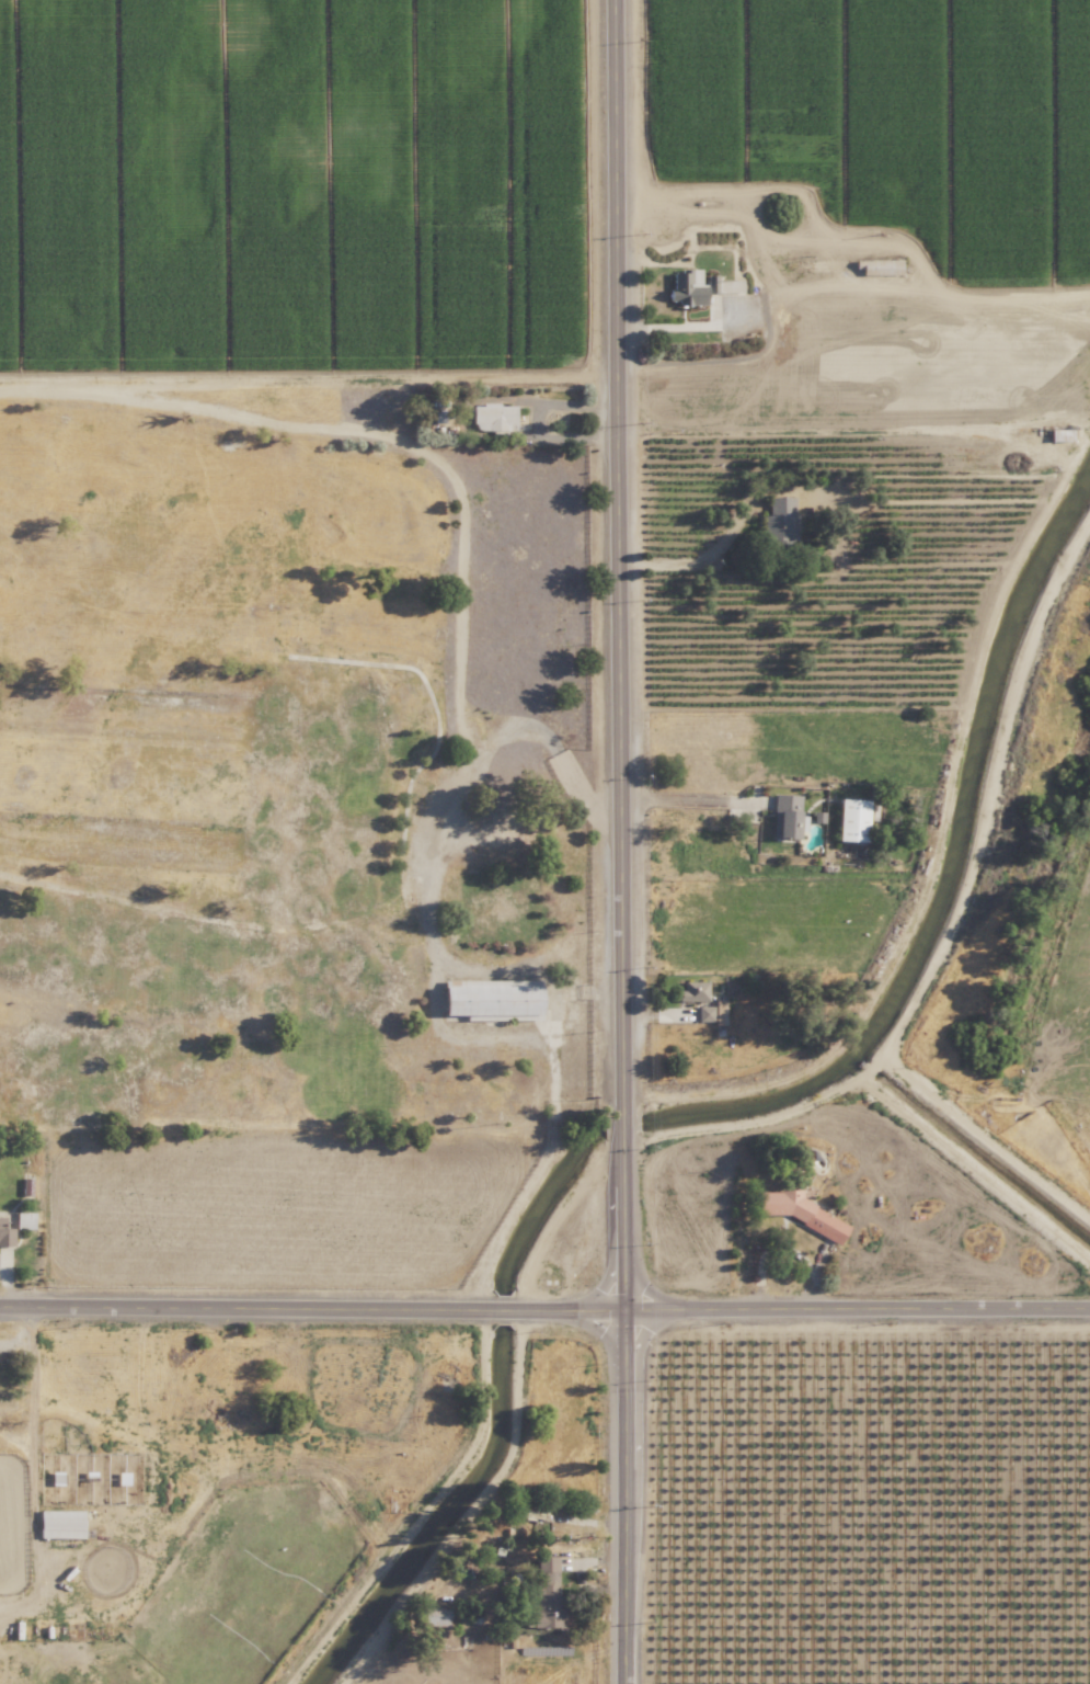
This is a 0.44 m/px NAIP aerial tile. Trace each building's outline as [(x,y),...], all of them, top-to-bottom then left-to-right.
[(742,293),(742,280),(715,279),(715,274),(707,274),(707,282),(701,282),(701,269),(673,269),(673,289),(668,289),(668,302),(705,303),(705,292),(742,293)] [(472,404),(472,430),(515,429),(515,403),(472,404)] [(793,543),(794,496),(765,496),(764,542),(793,543)] [(771,838),(797,839),(797,830),(805,831),(806,815),(799,815),(800,794),(773,794),(771,838)] [(867,799),(838,798),(836,841),(866,842),(867,799)] [(707,1001),(708,981),(682,980),(682,990),(677,990),(677,1001),(707,1001)] [(725,999),(713,1000),(713,1005),(697,1006),(697,1021),(714,1021),(714,1025),(725,1024),(725,999)] [(849,1225),(801,1199),(801,1190),(757,1191),(758,1214),(783,1214),(839,1245),(849,1225)] [(15,1229),(34,1229),(35,1212),(15,1212),(15,1229)] [(13,1245),(13,1228),(3,1228),(3,1218),(0,1218),(0,1244),(13,1245)] [(532,1627),(560,1626),(559,1613),(563,1613),(563,1598),(558,1598),(557,1555),(538,1555),(538,1584),(531,1584),(532,1627)]
